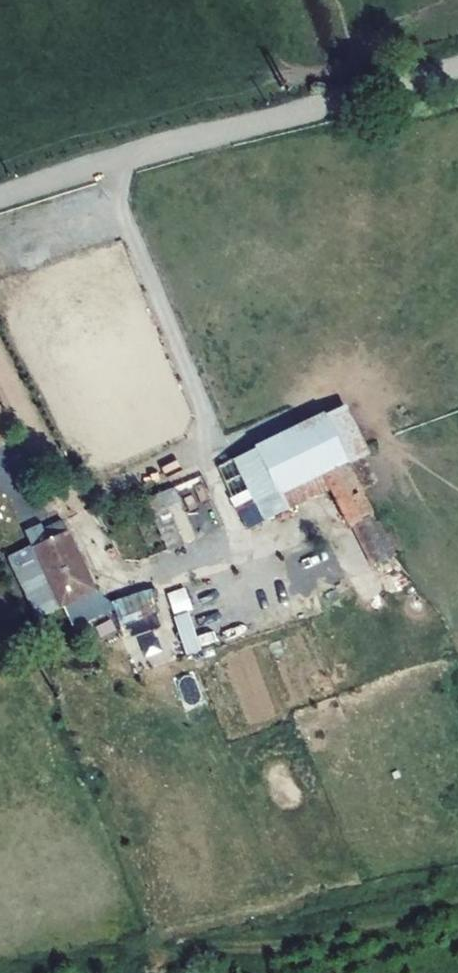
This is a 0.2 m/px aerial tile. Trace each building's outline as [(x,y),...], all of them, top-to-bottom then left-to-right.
[(368,455),(344,405),(254,449),(283,510),(329,487),(323,475),(347,463),(360,490),(376,483),(364,457),(368,455)] [(243,528),(283,510),(254,449),(230,460),(249,499),(233,506),(243,528)] [(215,468),(233,506),(249,499),(230,460),(215,468)] [(347,463),(323,475),(329,487),(349,527),(352,526),(372,516),(360,490),(347,463)] [(188,529),(222,513),(203,471),(169,487),(188,529)] [(163,542),(179,535),(160,493),(144,500),(163,542)] [(396,557),(376,514),(372,516),(352,526),(372,568),(396,557)] [(101,586),(100,585),(67,515),(48,524),(53,533),(37,541),(62,594),(66,602),(101,586)] [(122,597),(129,617),(168,605),(161,584),(122,597)]
